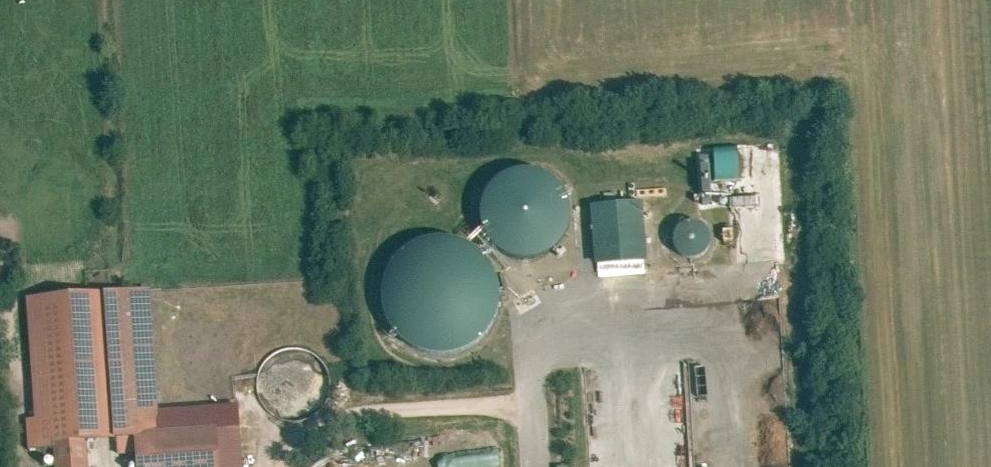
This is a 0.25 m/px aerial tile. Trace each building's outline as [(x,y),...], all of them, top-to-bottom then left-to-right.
[(743,145),(720,145),(720,176),(742,176),(743,145)] [(700,192),(719,191),(717,146),(698,147),(700,192)] [(480,185),(475,198),(475,213),(479,227),(487,238),(499,247),(513,252),(529,252),(544,247),(556,237),(565,223),(568,207),(565,192),(558,177),(546,167),(531,161),(515,160),(501,165),(489,173),(480,185)] [(644,254),(640,193),(587,197),(591,258),(644,254)] [(669,229),(669,236),(672,242),(676,247),(682,250),(688,251),(695,250),(700,247),(705,243),(707,237),(708,231),(707,225),(703,220),(699,216),(693,213),(687,213),(681,214),(675,217),(671,223),(669,229)] [(385,257),(378,274),(377,293),(381,311),(391,327),(406,339),(423,346),(442,347),(461,342),(478,331),(490,314),(496,295),(494,274),(486,255),(472,240),(454,231),(434,228),(414,233),(398,242),(385,257)] [(130,466),(216,466),(213,423),(155,427),(146,285),(98,288),(107,436),(128,435),(130,466)] [(89,436),(107,436),(98,288),(20,293),(32,440),(56,439),(56,466),(89,466),(89,436)] [(334,395),(335,386),(334,376),(332,369),(328,362),(321,354),(316,351),(311,348),(304,346),(297,344),(290,344),(283,346),(276,348),(269,352),(263,358),(257,366),(254,374),(253,381),(252,388),(254,397),(257,405),(262,412),(267,417),(272,421),(283,426),(290,427),(297,427),(304,426),(311,423),(318,419),(324,414),(328,409),(332,402),(334,395)]
